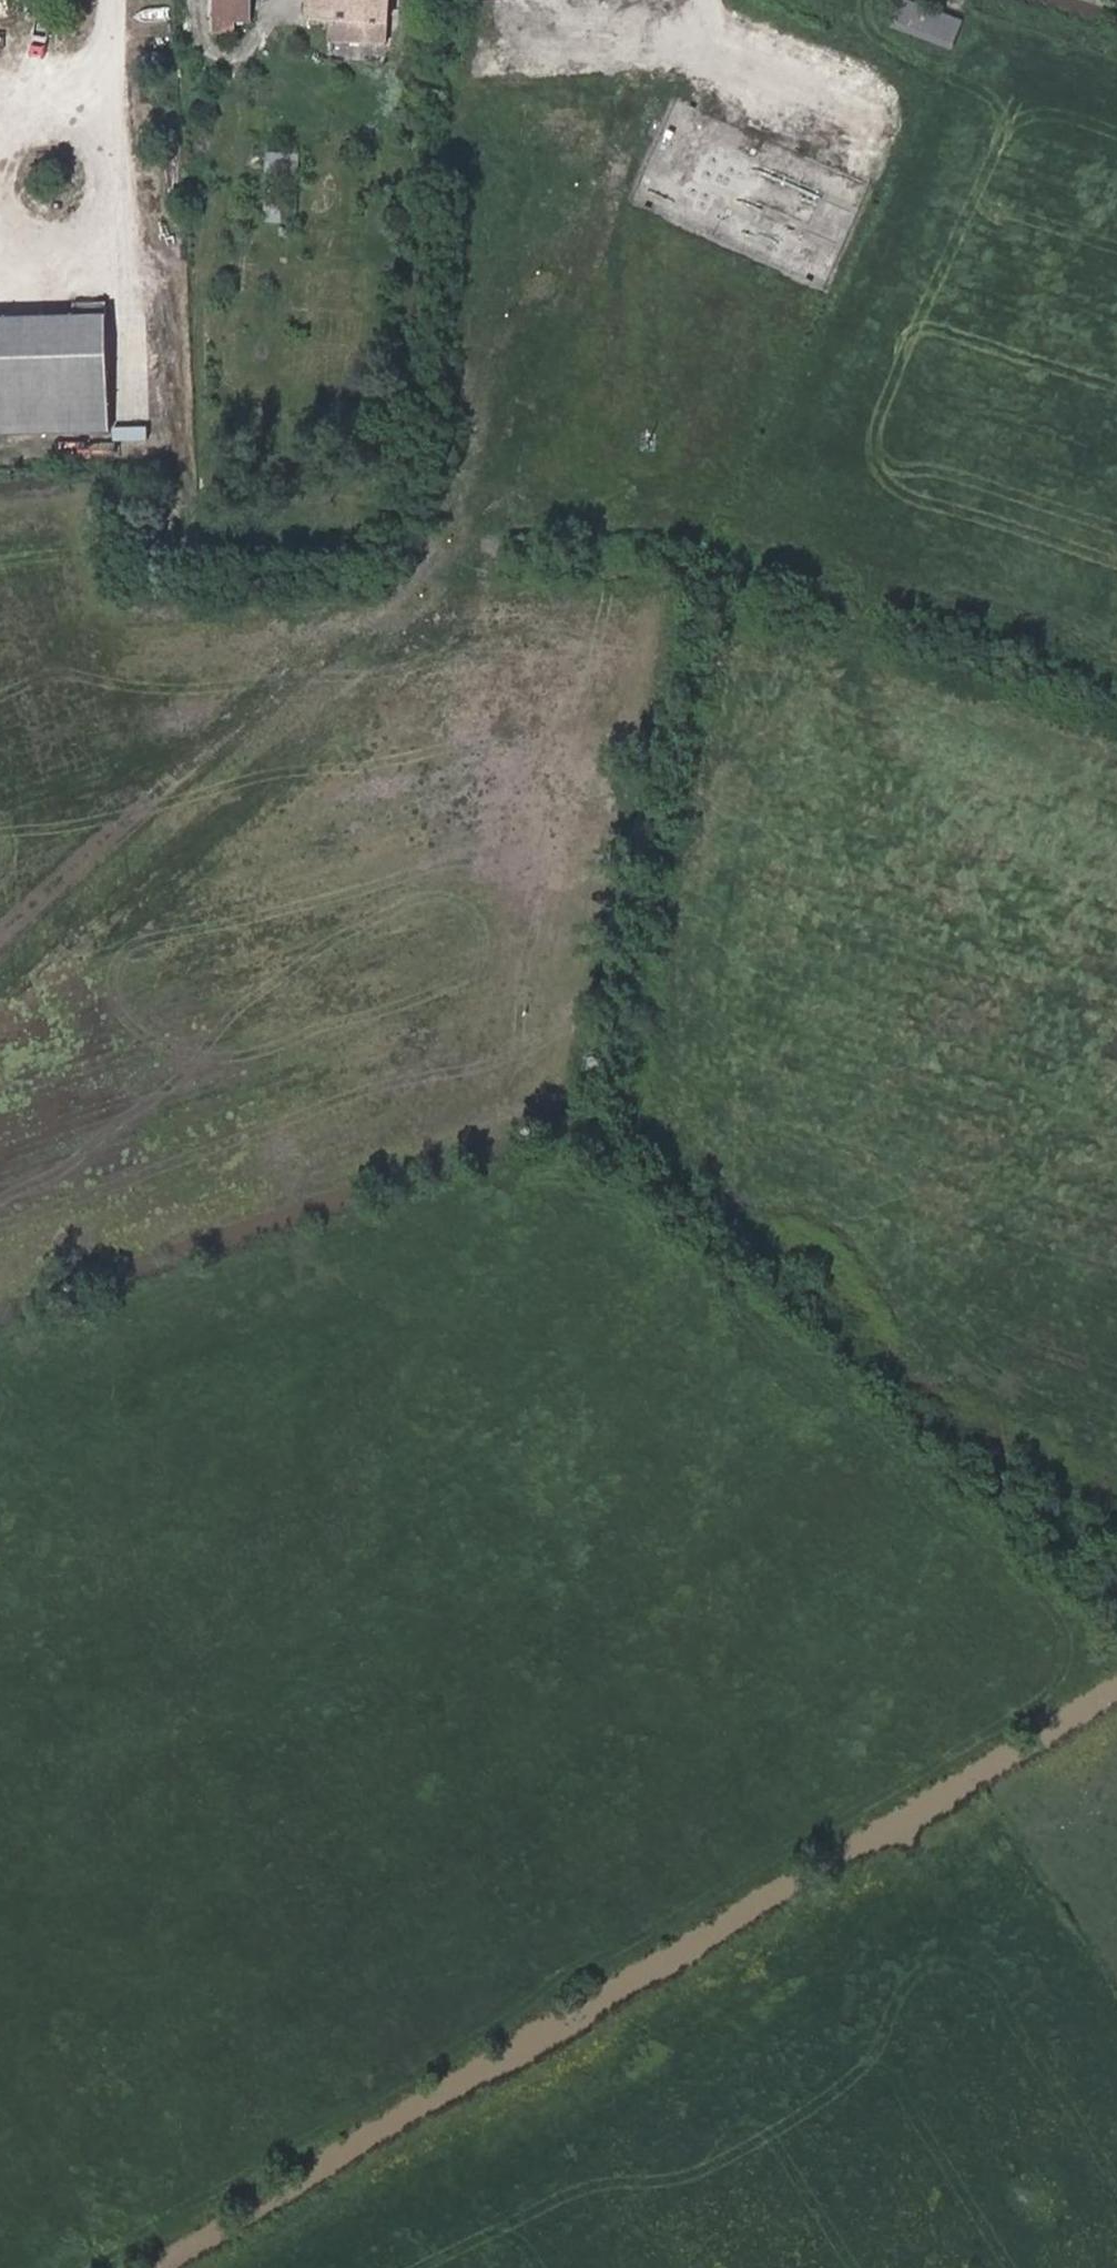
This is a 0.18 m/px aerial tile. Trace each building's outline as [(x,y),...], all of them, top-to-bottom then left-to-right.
[(253,0),(218,0),(217,21),(237,22),(238,9),(252,10),(253,0)] [(386,39),(388,0),(312,0),(311,17),(338,19),(337,36),(386,39)] [(953,52),(965,21),(909,0),(901,0),(891,29),(953,52)] [(265,174),(295,176),(297,153),(266,151),(265,174)] [(107,310),(0,323),(0,443),(122,428),(107,310)]
